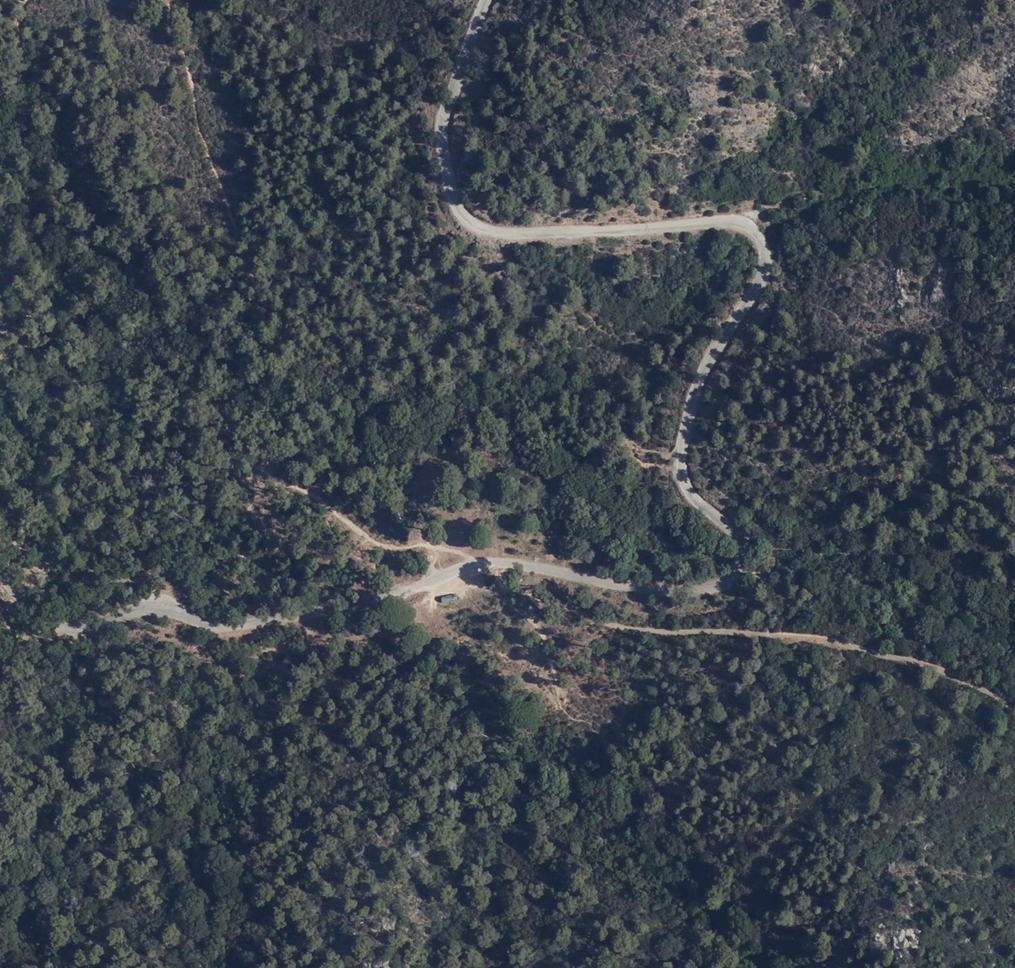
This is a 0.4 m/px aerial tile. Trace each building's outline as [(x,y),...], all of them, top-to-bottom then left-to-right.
[(443,603),(457,601),(456,595),(442,597),(443,603)]
